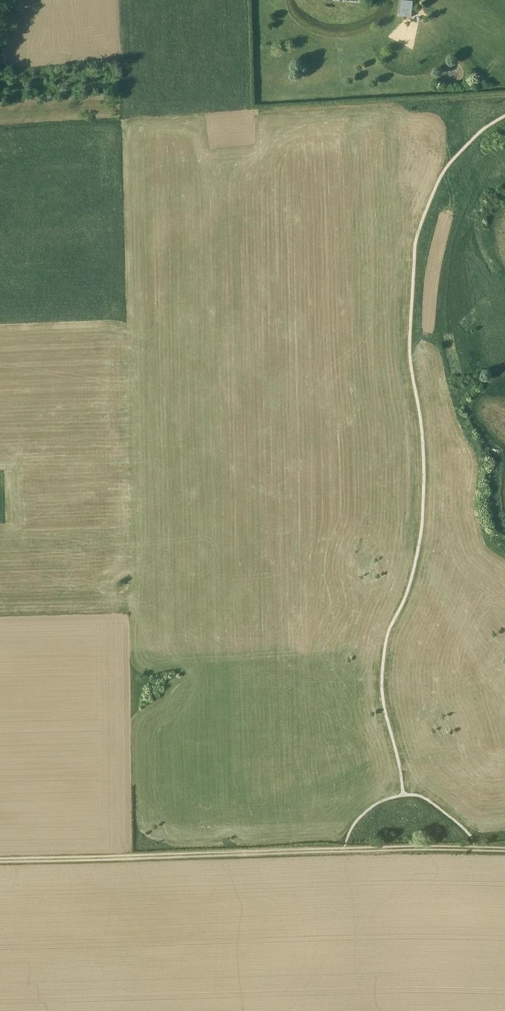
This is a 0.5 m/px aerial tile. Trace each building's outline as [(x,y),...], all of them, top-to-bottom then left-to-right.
[(410,0),(401,0),(399,15),(411,17),(413,0),(410,0)]
